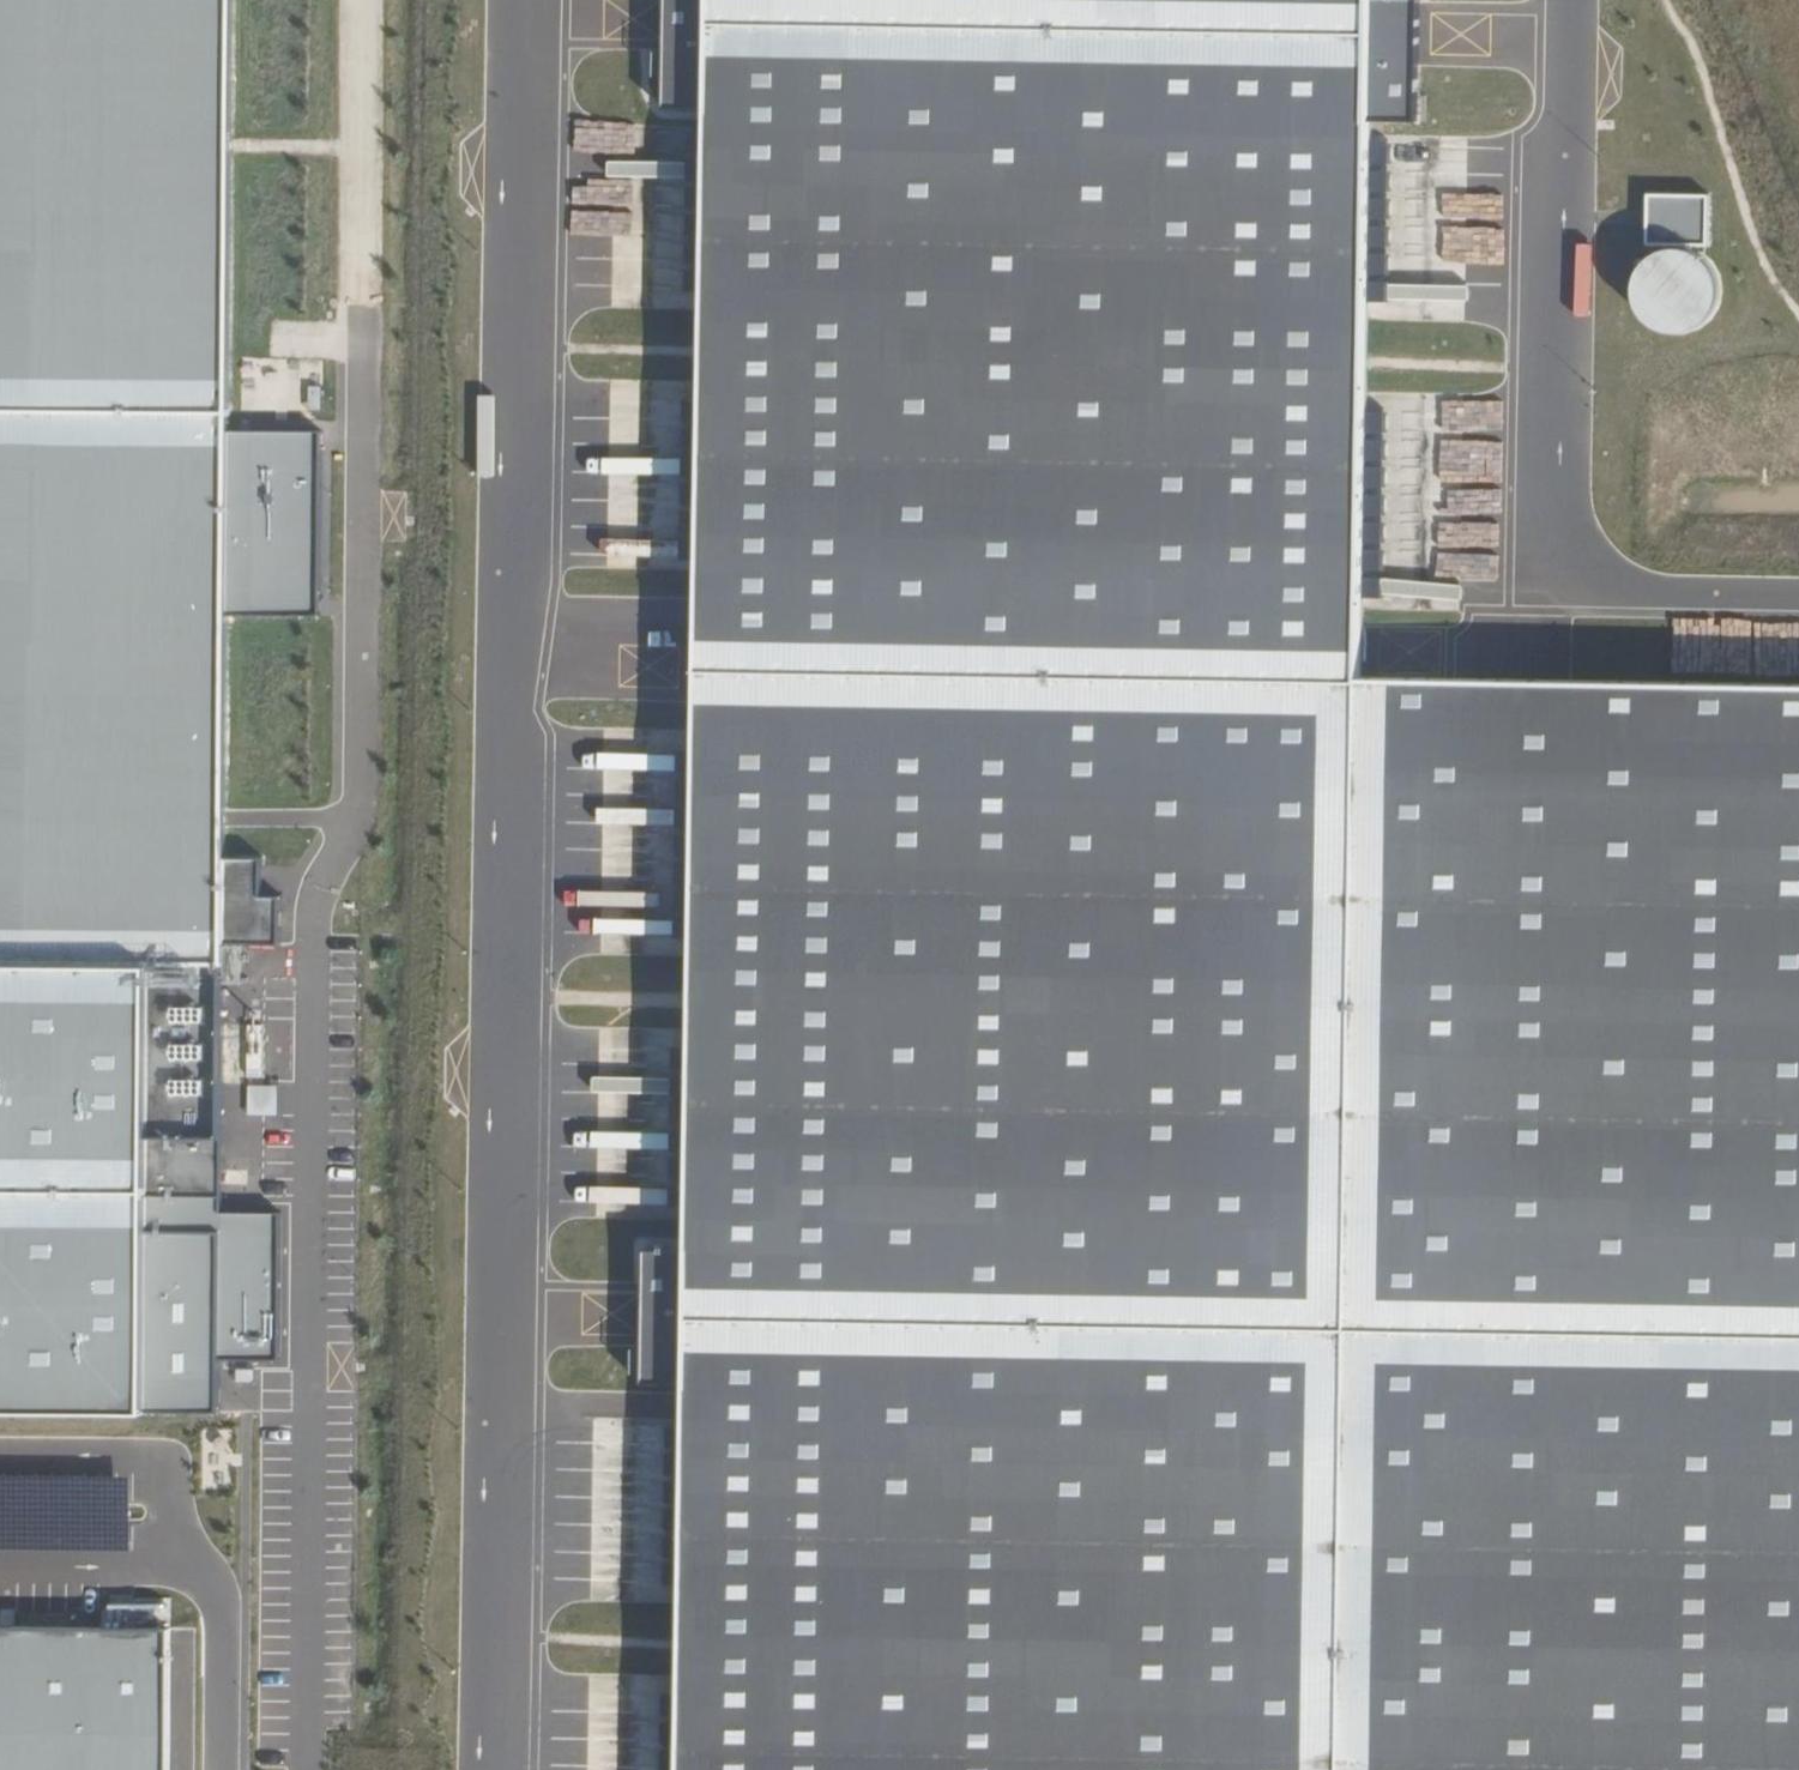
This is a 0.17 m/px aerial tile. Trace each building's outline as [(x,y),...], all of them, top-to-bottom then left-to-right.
[(158,1408),(163,943),(243,944),(253,0),(0,0),(0,1406),(158,1408)] [(1374,0),(717,0),(690,1769),(1798,1769),(1798,680),(1360,667),(1374,0)] [(1713,245),(1714,196),(1651,195),(1650,244),(1713,245)] [(1691,324),(1729,284),(1691,249),(1653,289),(1691,324)] [(0,1626),(0,1769),(169,1769),(170,1627),(0,1626)]
